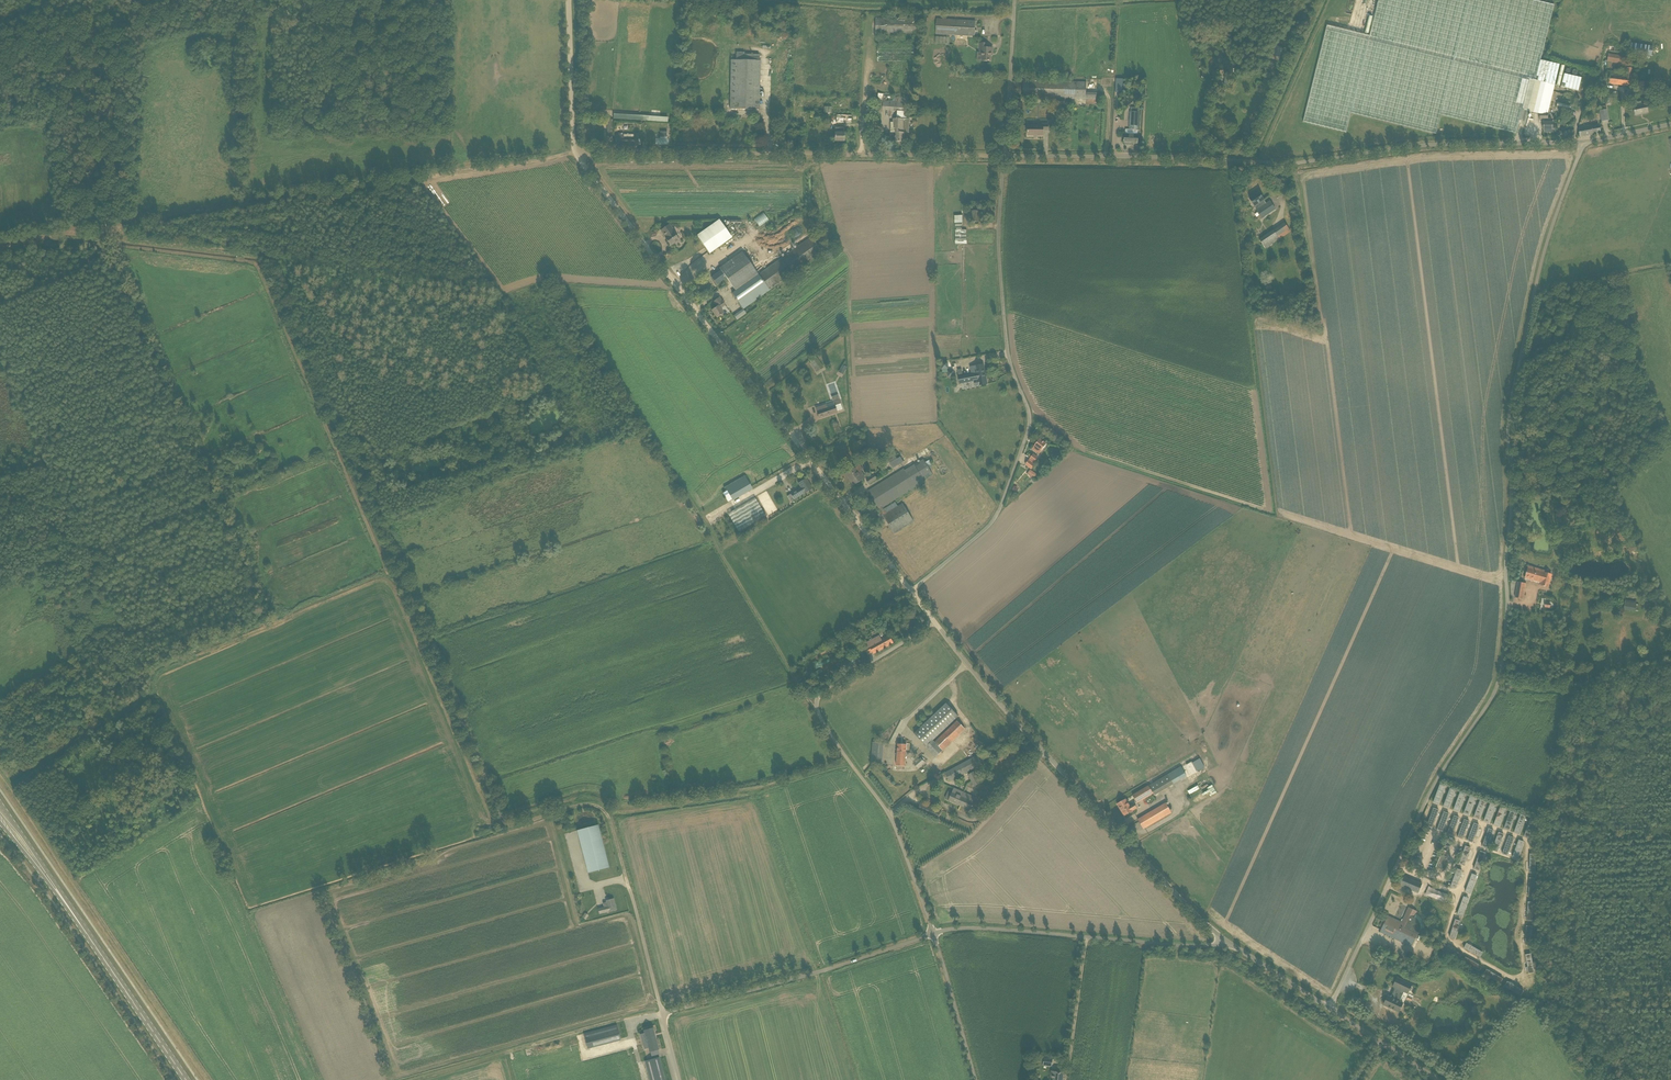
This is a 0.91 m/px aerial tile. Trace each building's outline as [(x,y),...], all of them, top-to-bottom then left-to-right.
[(1554,86),(1560,65),(1542,60),(1555,6),(1533,0),(1380,0),(1371,36),(1327,25),(1303,122),(1346,133),(1351,114),(1400,126),(1436,135),(1441,116),(1515,134),(1521,109),(1529,80),(1554,86)] [(920,35),(920,18),(876,18),(876,35),(920,35)] [(936,34),(975,36),(976,21),(937,19),(936,34)] [(1630,38),(1629,43),(1628,53),(1651,56),(1653,42),(1630,38)] [(988,48),(988,44),(980,43),(980,53),(982,53),(982,61),(991,61),(991,53),(993,53),(993,48),(988,48)] [(1283,49),(1274,45),(1271,53),(1280,57),(1283,49)] [(1622,64),(1623,56),(1609,54),(1608,62),(1622,64)] [(760,61),(736,60),(731,60),(730,109),(759,110),(760,61)] [(1608,84),(1629,86),(1632,68),(1624,67),(1624,69),(1623,68),(1623,70),(1624,70),(1624,71),(1627,71),(1627,73),(1607,71),(1606,75),(1609,75),(1608,84)] [(1561,87),(1576,90),(1577,87),(1579,88),(1581,78),(1564,74),(1561,87)] [(1086,100),(1087,79),(1071,78),(1071,82),(1023,80),(1023,98),(1075,99),(1086,100)] [(1521,109),(1529,111),(1539,114),(1540,120),(1543,120),(1543,122),(1543,123),(1542,123),(1542,127),(1543,127),(1543,130),(1547,130),(1547,132),(1555,132),(1555,126),(1552,126),(1552,122),(1551,122),(1551,119),(1548,119),(1548,114),(1554,86),(1529,80),(1521,109)] [(1139,82),(1135,90),(1140,92),(1144,85),(1139,82)] [(883,97),(882,110),(907,112),(908,98),(883,97)] [(874,100),(872,124),(881,124),(882,101),(874,100)] [(1646,104),(1641,105),(1633,107),(1635,115),(1648,113),(1646,104)] [(1607,110),(1599,112),(1601,122),(1609,121),(1607,110)] [(837,112),(837,115),(836,122),(851,123),(852,113),(837,112)] [(1129,143),(1138,144),(1138,135),(1138,130),(1140,112),(1130,112),(1129,129),(1126,129),(1125,130),(1125,134),(1125,140),(1124,140),(1124,141),(1124,143),(1125,143),(1125,144),(1129,145),(1129,143)] [(896,133),(896,142),(904,142),(904,133),(904,127),(909,127),(909,119),(894,119),(894,129),(891,129),(891,133),(896,133)] [(1028,125),(1028,136),(1043,136),(1043,131),(1048,131),(1048,124),(1039,124),(1039,126),(1028,125)] [(1579,128),(1580,137),(1600,133),(1599,125),(1579,128)] [(835,128),(835,141),(844,141),(844,133),(844,128),(835,128)] [(634,135),(624,135),(624,134),(619,134),(619,145),(638,145),(638,134),(634,134),(634,135)] [(710,254),(732,238),(735,243),(740,239),(742,242),(754,239),(752,231),(773,216),(754,188),(716,215),(719,220),(697,236),(710,254)] [(1259,192),(1250,199),(1255,207),(1255,206),(1257,209),(1256,209),(1262,218),(1275,209),(1270,201),(1265,204),(1263,201),(1264,200),(1259,192)] [(971,222),(980,222),(981,211),(972,211),(971,222)] [(670,225),(661,231),(666,238),(665,238),(671,245),(674,243),(675,244),(679,241),(678,240),(679,240),(673,232),(673,233),(670,230),(672,228),(670,225)] [(1265,248),(1280,239),(1274,230),(1260,240),(1265,248)] [(743,252),(724,265),(720,268),(721,271),(726,278),(736,291),(732,293),(743,309),(823,252),(812,237),(758,274),(743,252)] [(726,278),(721,271),(712,277),(717,284),(726,278)] [(714,308),(714,309),(712,311),(717,318),(724,313),(720,309),(725,305),(723,302),(723,301),(722,301),(720,297),(714,302),(716,305),(717,304),(718,306),(715,308),(714,308)] [(987,384),(984,364),(983,363),(970,365),(972,373),(963,375),(962,369),(958,370),(959,376),(958,376),(959,382),(978,379),(979,385),(987,384)] [(842,364),(838,372),(843,374),(847,367),(842,364)] [(824,368),(821,365),(814,370),(816,373),(824,368)] [(816,408),(819,418),(837,412),(837,411),(843,409),(841,403),(840,399),(833,401),(835,405),(828,408),(826,405),(816,408)] [(1040,453),(1046,444),(1040,439),(1034,446),(1039,449),(1037,452),(1040,453)] [(914,465),(905,470),(904,469),(868,491),(894,534),(914,521),(903,503),(886,513),(883,507),(915,487),(915,488),(925,482),(923,479),(932,474),(923,459),(914,465)] [(1051,463),(1047,459),(1043,464),(1048,468),(1051,463)] [(1035,464),(1029,460),(1026,464),(1032,469),(1035,464)] [(859,472),(856,468),(846,474),(849,479),(850,478),(855,485),(865,478),(861,471),(859,472)] [(867,480),(869,484),(877,479),(874,475),(867,480)] [(752,489),(745,476),(725,488),(732,500),(752,489)] [(812,489),(806,479),(798,483),(801,487),(791,494),(794,499),(804,493),(805,494),(812,489)] [(728,512),(738,531),(766,517),(756,498),(728,512)] [(1542,583),(1541,585),(1548,587),(1551,575),(1528,568),(1528,569),(1527,572),(1526,572),(1526,574),(1525,578),(1542,583)] [(1525,584),(1518,582),(1515,598),(1523,599),(1525,584)] [(1624,609),(1635,611),(1636,602),(1625,600),(1624,609)] [(862,644),(865,650),(868,654),(873,652),(874,653),(893,643),(889,635),(881,639),(879,635),(862,644)] [(852,656),(841,663),(845,670),(856,663),(852,656)] [(946,703),(914,733),(926,746),(933,740),(959,716),(946,703)] [(943,751),(935,742),(933,740),(926,746),(936,757),(943,751)] [(884,743),(873,742),(871,764),(882,764),(884,743)] [(907,744),(898,744),(897,766),(905,766),(907,744)] [(977,755),(966,761),(971,770),(982,764),(977,755)] [(921,757),(916,762),(920,766),(925,762),(921,757)] [(1197,771),(1205,767),(1200,758),(1192,762),(1197,771)] [(960,776),(955,767),(945,773),(949,782),(960,776)] [(972,781),(977,778),(974,772),(969,775),(972,781)] [(977,778),(972,781),(975,786),(980,783),(977,778)] [(1445,786),(1440,785),(1434,802),(1439,804),(1445,786)] [(1137,803),(1153,793),(1149,786),(1133,795),(1137,803)] [(1206,795),(1215,792),(1213,786),(1204,789),(1206,795)] [(976,798),(954,788),(949,801),(971,810),(976,798)] [(1455,790),(1451,788),(1444,806),(1449,808),(1455,790)] [(1466,794),(1461,792),(1454,810),(1459,812),(1466,794)] [(1476,798),(1471,796),(1464,813),(1469,815),(1476,798)] [(1118,804),(1124,815),(1132,811),(1136,808),(1134,804),(1130,806),(1126,799),(1118,804)] [(1486,802),(1481,800),(1474,817),(1479,819),(1486,802)] [(942,811),(921,802),(917,810),(938,819),(942,811)] [(1138,820),(1143,829),(1172,812),(1166,803),(1138,820)] [(1496,805),(1491,804),(1484,821),(1489,823),(1496,805)] [(1506,809),(1501,807),(1494,825),(1499,827),(1506,809)] [(1439,810),(1434,808),(1427,825),(1432,827),(1439,810)] [(1516,813),(1511,811),(1504,829),(1509,831),(1516,813)] [(1449,814),(1444,812),(1437,829),(1442,831),(1449,814)] [(1526,817),(1521,815),(1514,832),(1519,834),(1526,817)] [(1459,817),(1454,816),(1447,833),(1452,835),(1459,817)] [(1469,821),(1464,819),(1457,837),(1462,839),(1469,821)] [(1536,821),(1531,819),(1524,836),(1529,838),(1536,821)] [(1479,825),(1474,823),(1467,841),(1472,842),(1479,825)] [(577,831),(588,873),(609,868),(598,825),(577,831)] [(1494,831),(1489,829),(1483,846),(1488,848),(1494,831)] [(1417,855),(1432,862),(1442,840),(1427,833),(1417,855)] [(1504,835),(1500,833),(1493,850),(1498,852),(1504,835)] [(1515,838),(1510,837),(1503,854),(1508,856),(1515,838)] [(1525,842),(1520,840),(1513,858),(1518,860),(1525,842)] [(1469,847),(1465,845),(1458,863),(1463,865),(1469,847)] [(1485,853),(1480,851),(1474,869),(1479,871),(1485,853)] [(1436,868),(1441,870),(1446,858),(1441,855),(1436,868)] [(1461,870),(1456,868),(1449,885),(1454,887),(1461,870)] [(1422,883),(1409,878),(1399,874),(1396,884),(1398,885),(1418,893),(1419,892),(1422,883)] [(1477,876),(1472,874),(1465,891),(1470,893),(1477,876)] [(1468,898),(1463,896),(1457,914),(1462,916),(1468,898)] [(616,910),(614,899),(606,901),(607,902),(603,903),(604,907),(598,909),(600,914),(609,912),(616,910)] [(1388,916),(1387,916),(1380,932),(1412,947),(1418,933),(1420,929),(1420,927),(1420,925),(1420,923),(1419,922),(1418,920),(1417,919),(1415,918),(1412,916),(1415,910),(1409,907),(1402,923),(1388,916)] [(1460,921),(1455,919),(1448,936),(1453,938),(1460,921)] [(1470,925),(1465,923),(1458,940),(1463,942),(1470,925)] [(1481,957),(1484,952),(1467,942),(1464,948),(1481,957)] [(1445,945),(1442,950),(1458,959),(1461,955),(1445,945)] [(1530,954),(1525,955),(1529,973),(1535,972),(1530,954)] [(1466,957),(1463,962),(1479,971),(1482,967),(1466,957)] [(1487,970),(1484,974),(1500,984),(1503,979),(1487,970)] [(1404,992),(1408,994),(1412,985),(1397,978),(1393,986),(1395,987),(1390,997),(1388,996),(1384,1004),(1399,1012),(1403,1003),(1400,1001),(1404,992)] [(1507,982),(1505,986),(1521,996),(1523,991),(1507,982)] [(584,1034),(585,1039),(587,1045),(620,1036),(619,1031),(617,1025),(584,1034)] [(650,1052),(651,1056),(659,1054),(658,1049),(659,1049),(653,1028),(644,1030),(647,1042),(643,1045),(644,1049),(649,1048),(650,1052)] [(660,1057),(645,1061),(650,1079),(666,1079),(660,1057)] [(1051,1071),(1050,1079),(1063,1079),(1063,1073),(1051,1071)]
